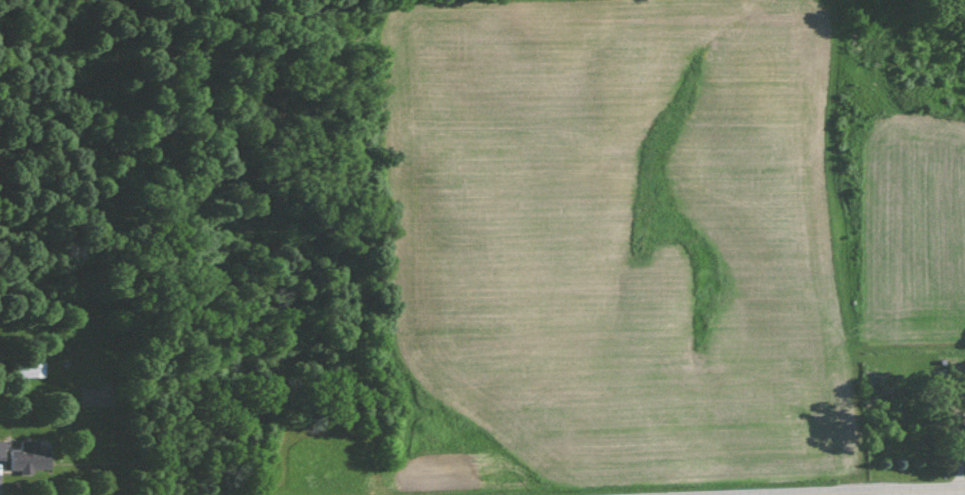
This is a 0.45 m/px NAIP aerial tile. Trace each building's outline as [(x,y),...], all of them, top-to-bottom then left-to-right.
[(45,377),(45,363),(16,362),(16,376),(45,377)] [(9,448),(10,468),(21,468),(21,474),(33,474),(32,468),(49,467),(49,448),(38,448),(38,441),(20,441),(20,448),(9,448)]
